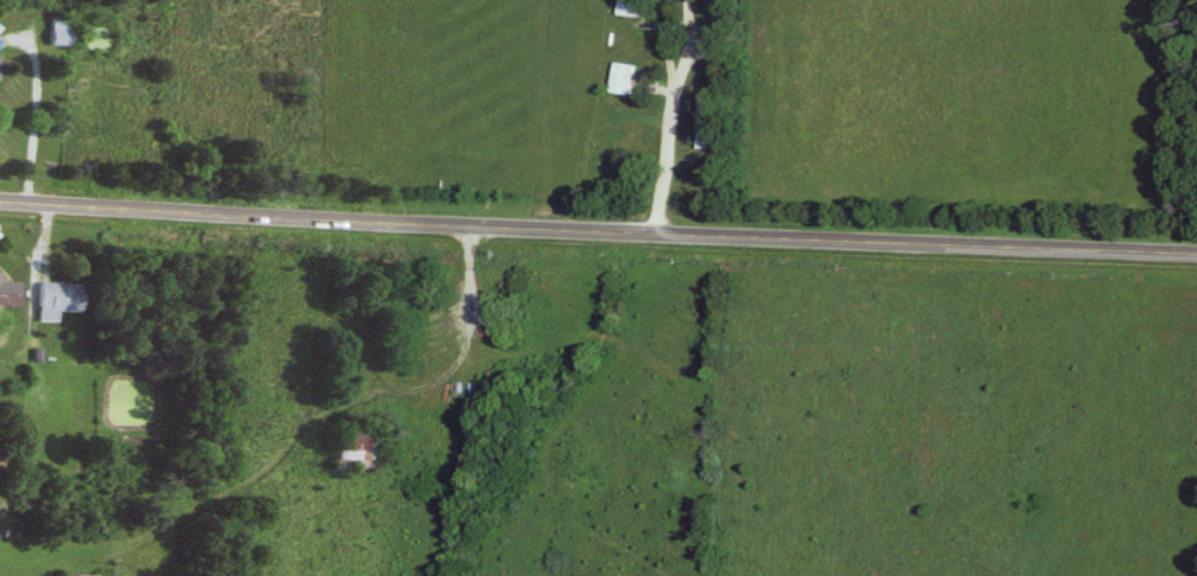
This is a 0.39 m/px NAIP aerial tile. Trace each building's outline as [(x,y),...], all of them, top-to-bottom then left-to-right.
[(615,17),(634,17),(634,0),(615,0),(615,17)] [(716,18),(716,0),(706,0),(706,18),(716,18)] [(48,17),(48,46),(67,46),(67,17),(48,17)] [(625,96),(630,66),(611,63),(606,93),(625,96)] [(12,306),(12,281),(0,281),(0,306),(12,306)] [(77,314),(78,285),(36,283),(35,322),(56,323),(56,313),(77,314)] [(364,460),(364,432),(333,432),(333,460),(364,460)]
